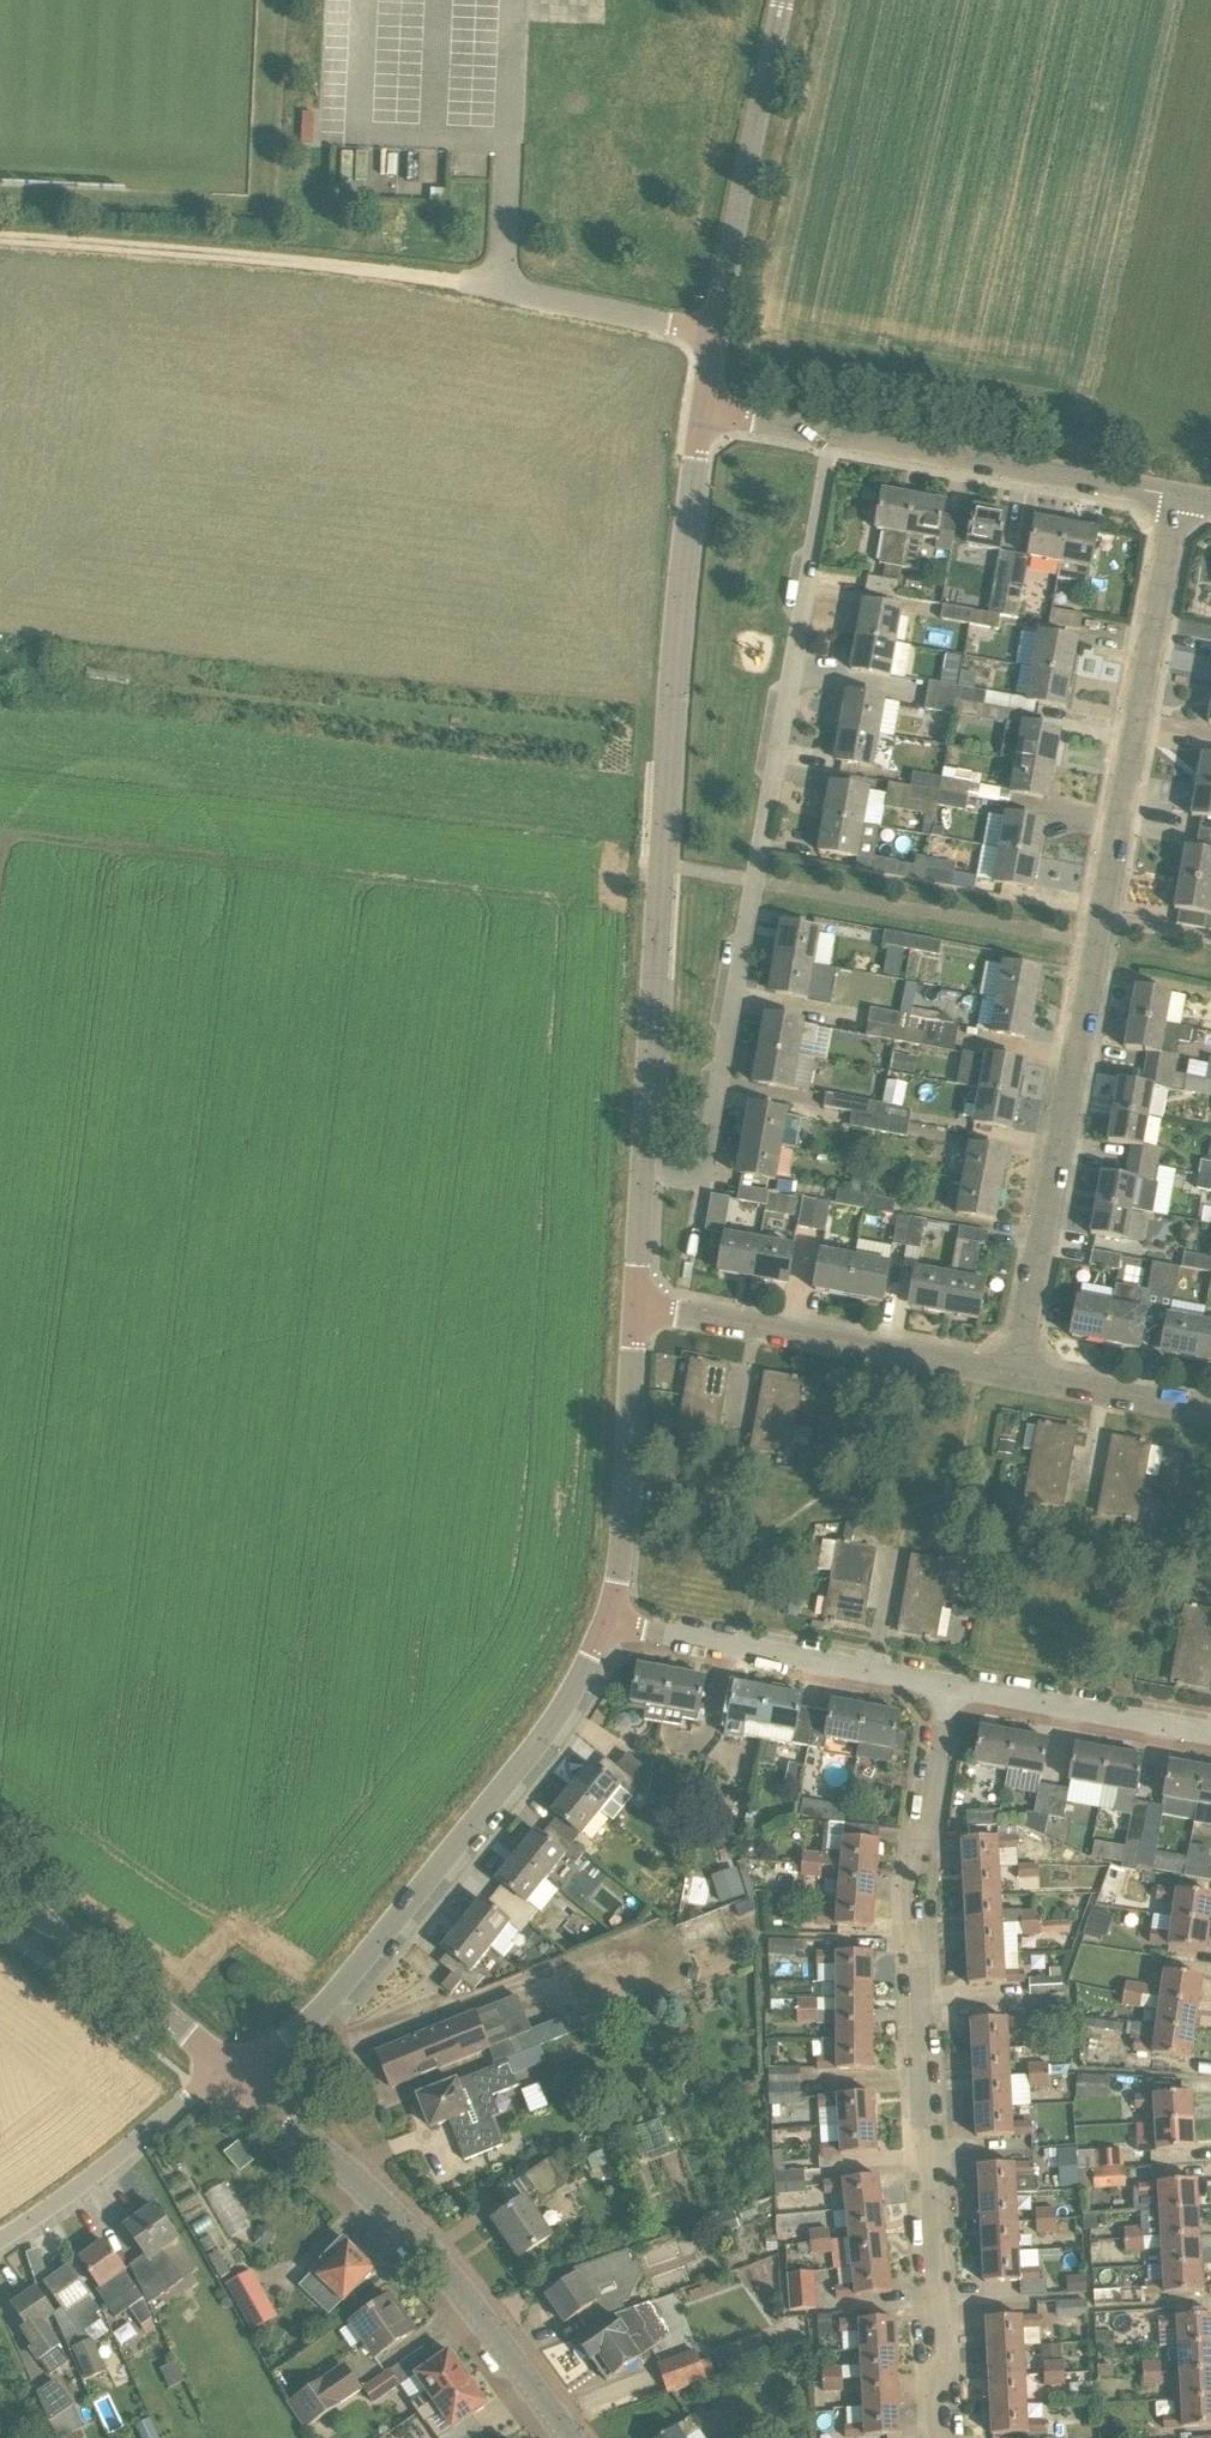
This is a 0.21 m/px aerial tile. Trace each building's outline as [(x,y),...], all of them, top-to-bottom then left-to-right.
[(878,492),(864,490),(863,499),(877,501),(878,492)] [(915,497),(884,491),(877,530),(886,531),(880,565),(886,566),(884,579),(900,582),(902,568),(915,497)] [(925,537),(940,540),(938,551),(953,553),(960,515),(944,512),(946,503),(915,497),(902,568),(919,571),(925,537)] [(1007,514),(976,508),(969,545),(1001,551),(1007,514)] [(1037,519),(1030,557),(1030,558),(1061,563),(1068,525),(1037,519)] [(1058,579),(1071,581),(1089,585),(1099,530),(1068,525),(1061,563),(1058,579)] [(897,597),(900,582),(884,579),(869,576),(866,591),(897,597)] [(1010,586),(995,584),(990,614),(1001,616),(1004,616),(1010,586)] [(1025,589),(1010,586),(1004,616),(1019,619),(1025,589)] [(902,610),(864,603),(861,618),(863,618),(859,636),(896,643),(902,610)] [(970,625),(973,611),(944,605),(942,620),(970,625)] [(1084,615),(1061,610),(1053,608),(1050,624),(1081,630),(1084,615)] [(973,611),(970,625),(999,630),(1001,616),(990,614),(973,611)] [(1040,635),(1034,668),(1071,674),(1075,656),(1076,657),(1079,642),(1040,635)] [(859,636),(856,656),(855,655),(852,670),(890,677),(896,643),(859,636)] [(946,655),(945,664),(960,667),(962,658),(946,655)] [(1069,694),(1068,693),(1071,674),(1034,668),(1020,665),(1014,696),(1029,699),(1028,703),(1067,708),(1069,694)] [(962,671),(959,687),(975,690),(978,674),(962,671)] [(930,682),(928,696),(957,701),(959,687),(930,682)] [(986,705),(988,692),(959,687),(957,701),(986,706),(986,705)] [(886,701),(854,694),(851,708),(845,707),(842,726),(880,733),(886,701)] [(928,696),(926,709),(954,715),(957,701),(928,696)] [(1042,716),(1001,708),(999,723),(1008,724),(1002,756),(1018,758),(1056,765),(1060,746),(1054,745),(1057,731),(1039,728),(1042,716)] [(842,726),(838,748),(844,749),(841,762),(874,768),(880,733),(842,726)] [(1210,788),(1210,756),(1204,755),(1198,786),(1210,788)] [(1018,758),(1012,793),(1044,799),(1047,785),(1052,786),(1056,765),(1018,758)] [(943,778),(913,773),(911,787),(913,787),(940,793),(940,792),(943,778)] [(940,792),(969,797),(972,783),(943,778),(940,792)] [(827,818),(881,827),(886,794),(832,785),(829,799),(830,799),(827,818)] [(1198,786),(1193,817),(1210,820),(1210,788),(1198,786)] [(913,787),(909,812),(926,815),(925,823),(934,825),(938,806),(940,793),(913,787)] [(940,792),(940,793),(938,806),(967,811),(969,797),(940,792)] [(1046,823),(1007,816),(1001,850),(1038,856),(1041,838),(1043,838),(1046,823)] [(927,868),(915,866),(898,863),(898,862),(875,858),(881,827),(827,818),(823,837),(822,837),(820,851),(859,858),(856,870),(924,882),(927,868)] [(934,825),(925,823),(922,835),(932,836),(932,835),(934,826),(934,825)] [(944,828),(934,826),(932,835),(943,837),(944,828)] [(1187,848),(1181,879),(1210,884),(1210,852),(1187,848)] [(1038,856),(1001,850),(994,883),(1033,890),(1036,875),(1035,875),(1038,856)] [(927,868),(955,873),(957,864),(929,859),(927,868)] [(927,868),(924,882),(953,887),(955,873),(927,868)] [(1210,930),(1210,884),(1181,879),(1176,910),(1181,910),(1178,924),(1210,930)] [(821,932),(788,926),(786,939),(780,938),(776,958),(815,965),(821,932)] [(883,945),(912,951),(914,937),(886,931),(883,945)] [(912,951),(941,956),(943,942),(914,937),(912,951)] [(776,958),(773,979),(778,980),(776,994),(809,999),(815,965),(776,958)] [(1040,986),(1034,985),(1037,971),(1004,965),(998,1000),(1036,1007),(1040,986)] [(1131,1019),(1181,1028),(1186,996),(1137,987),(1131,1019)] [(998,1000),(991,1032),(1024,1039),(1027,1024),(1033,1025),(1036,1007),(998,1000)] [(898,1028),(901,1014),(872,1009),(870,1023),(898,1028)] [(930,1020),(901,1014),(898,1028),(928,1033),(930,1020)] [(819,1027),(804,1024),(805,1023),(766,1016),(764,1031),(765,1031),(762,1049),(799,1056),(801,1041),(816,1044),(819,1027)] [(1126,1049),(1150,1053),(1161,1055),(1164,1038),(1190,1043),(1193,1030),(1181,1028),(1131,1019),(1126,1049)] [(896,1042),(898,1028),(870,1023),(867,1036),(896,1042)] [(928,1033),(898,1028),(896,1042),(925,1048),(928,1033)] [(762,1049),(758,1068),(757,1068),(754,1083),(793,1090),(799,1056),(762,1049)] [(1022,1078),(1023,1078),(1026,1063),(987,1056),(964,1052),(958,1085),(981,1089),(1018,1096),(1022,1078)] [(894,1054),(891,1069),(914,1074),(917,1058),(894,1054)] [(1177,1074),(1147,1068),(1144,1084),(1120,1080),(1115,1110),(1150,1117),(1156,1086),(1173,1089),(1172,1090),(1184,1093),(1187,1076),(1177,1074)] [(1018,1096),(981,1089),(975,1123),(1014,1130),(1016,1115),(1015,1115),(1018,1096)] [(825,1108),(853,1113),(882,1118),(884,1104),(827,1094),(825,1108)] [(913,1109),(884,1104),(882,1118),(911,1123),(913,1109)] [(803,1118),(788,1116),(788,1113),(756,1107),(753,1121),(748,1120),(744,1140),(783,1147),(783,1146),(797,1149),(803,1118)] [(1109,1142),(1133,1146),(1145,1147),(1150,1117),(1115,1110),(1109,1142)] [(851,1127),(879,1132),(882,1118),(853,1113),(851,1127)] [(879,1132),(908,1137),(911,1123),(882,1118),(879,1132)] [(746,1175),(745,1177),(770,1182),(770,1180),(777,1181),(783,1147),(744,1140),(740,1160),(746,1161),(744,1174),(746,1175)] [(1130,1163),(1159,1168),(1162,1151),(1145,1147),(1133,1146),(1130,1163)] [(1007,1167),(1001,1166),(1003,1152),(971,1147),(965,1181),(1003,1188),(1007,1167)] [(853,1156),(859,1161),(865,1155),(859,1149),(853,1156)] [(1202,1161),(1200,1175),(1210,1177),(1210,1162),(1202,1161)] [(1128,1177),(1157,1183),(1159,1168),(1130,1163),(1128,1177)] [(1154,1213),(1159,1183),(1157,1183),(1128,1177),(1103,1173),(1097,1204),(1132,1210),(1132,1209),(1154,1213)] [(1200,1175),(1197,1189),(1210,1191),(1210,1177),(1200,1175)] [(868,1181),(854,1178),(851,1191),(865,1194),(868,1181)] [(965,1181),(959,1214),(991,1220),(994,1206),(999,1207),(1003,1188),(965,1181)] [(738,1201),(757,1204),(755,1213),(765,1215),(770,1192),(768,1191),(744,1187),(741,1187),(738,1201)] [(868,1195),(839,1190),(836,1204),(844,1205),(844,1206),(866,1210),(868,1195)] [(868,1195),(866,1210),(894,1215),(897,1201),(868,1195)] [(796,1217),(799,1199),(782,1196),(779,1214),(796,1217)] [(799,1227),(813,1230),(818,1200),(804,1198),(799,1227)] [(813,1230),(826,1232),(832,1203),(818,1200),(813,1230)] [(1097,1204),(1092,1235),(1127,1241),(1132,1210),(1097,1204)] [(913,1218),(899,1215),(893,1244),(908,1247),(913,1218)] [(913,1218),(908,1247),(921,1249),(927,1220),(913,1218)] [(941,1225),(928,1222),(927,1228),(940,1230),(941,1225)] [(990,1232),(966,1228),(961,1227),(959,1241),(981,1245),(987,1246),(990,1232)] [(754,1279),(761,1240),(727,1235),(720,1273),(741,1277),(742,1271),(754,1273),(753,1279),(754,1279)] [(795,1246),(761,1240),(754,1279),(774,1283),(775,1277),(789,1279),(795,1246)] [(975,1280),(981,1245),(959,1241),(953,1276),(947,1308),(959,1310),(958,1316),(979,1320),(986,1281),(975,1280)] [(857,1257),(824,1251),(816,1290),(831,1293),(831,1292),(850,1295),(857,1257)] [(1094,1251),(1091,1266),(1120,1270),(1123,1256),(1094,1251)] [(1008,1276),(1012,1256),(996,1253),(992,1273),(1008,1276)] [(1186,1253),(1183,1268),(1210,1273),(1210,1258),(1186,1253)] [(890,1263),(857,1257),(850,1295),(868,1298),(868,1300),(883,1302),(890,1263)] [(1168,1265),(1154,1262),(1149,1291),(1162,1294),(1168,1265)] [(1168,1265),(1162,1294),(1176,1296),(1181,1267),(1168,1265)] [(946,1314),(947,1308),(953,1276),(918,1270),(912,1302),(926,1304),(925,1310),(946,1314)] [(1114,1304),(1113,1304),(1081,1298),(1080,1298),(1073,1337),(1088,1340),(1088,1339),(1106,1342),(1114,1304)] [(1114,1304),(1106,1342),(1125,1346),(1125,1347),(1140,1350),(1147,1311),(1114,1304)] [(1197,1360),(1204,1321),(1172,1315),(1170,1314),(1164,1348),(1178,1351),(1177,1357),(1197,1360)] [(1197,1360),(1210,1363),(1210,1322),(1205,1321),(1204,1321),(1197,1360)] [(730,1367),(704,1362),(704,1360),(699,1359),(699,1361),(693,1360),(686,1398),(723,1405),(730,1367)] [(760,1412),(797,1419),(804,1381),(798,1380),(798,1378),(793,1377),(793,1379),(767,1374),(760,1412)] [(716,1443),(723,1405),(686,1398),(679,1436),(685,1437),(685,1439),(689,1440),(690,1438),(716,1443)] [(797,1419),(760,1412),(753,1450),(779,1454),(779,1456),(784,1457),(784,1455),(790,1456),(797,1419)] [(1077,1431),(1051,1426),(1052,1424),(1046,1423),(1046,1425),(1040,1424),(1033,1462),(1070,1469),(1077,1431)] [(1151,1445),(1145,1443),(1146,1441),(1141,1440),(1141,1443),(1114,1438),(1107,1476),(1144,1482),(1151,1445)] [(1016,1444),(1001,1441),(999,1454),(1014,1457),(1016,1444)] [(815,1461),(801,1458),(798,1472),(812,1475),(815,1461)] [(1033,1462),(1026,1500),(1032,1501),(1032,1503),(1037,1504),(1037,1502),(1064,1507),(1070,1469),(1033,1462)] [(1181,1472),(1164,1469),(1161,1483),(1178,1487),(1181,1472)] [(1107,1476),(1100,1513),(1127,1518),(1126,1520),(1131,1521),(1132,1519),(1137,1520),(1144,1482),(1107,1476)] [(848,1522),(845,1537),(863,1540),(866,1526),(848,1522)] [(1121,1525),(1119,1536),(1133,1538),(1135,1528),(1121,1525)] [(877,1550),(868,1548),(850,1545),(851,1543),(846,1542),(845,1544),(840,1543),(833,1581),(870,1588),(877,1550)] [(907,1594),(944,1601),(951,1563),(945,1562),(945,1561),(940,1560),(940,1561),(913,1557),(907,1594)] [(833,1581),(826,1619),(832,1620),(831,1622),(836,1623),(836,1621),(863,1626),(870,1588),(833,1581)] [(944,1601),(907,1594),(900,1632),(926,1637),(926,1639),(931,1640),(931,1638),(937,1639),(944,1601)] [(790,1611),(801,1613),(803,1603),(792,1602),(790,1611)] [(1210,1650),(1210,1611),(1197,1608),(1197,1606),(1193,1605),(1192,1607),(1187,1607),(1180,1644),(1210,1650)] [(957,1615),(973,1619),(975,1610),(959,1607),(957,1615)] [(1180,1644),(1173,1682),(1178,1683),(1178,1686),(1183,1686),(1183,1685),(1210,1689),(1210,1682),(1210,1650),(1180,1644)] [(664,1723),(673,1671),(639,1665),(632,1703),(647,1706),(645,1719),(664,1723)] [(700,1716),(707,1677),(673,1671),(664,1723),(682,1726),(684,1713),(700,1716)] [(745,1741),(748,1726),(763,1728),(770,1689),(737,1683),(730,1721),(727,1738),(745,1741)] [(816,1710),(801,1708),(804,1695),(770,1689),(763,1728),(761,1739),(793,1745),(794,1743),(810,1746),(816,1710)] [(826,1749),(827,1739),(860,1746),(867,1707),(833,1701),(831,1713),(816,1710),(810,1746),(826,1749)] [(901,1713),(867,1707),(860,1746),(878,1748),(894,1751),(901,1713)] [(1009,1770),(1016,1734),(982,1728),(976,1764),(1009,1770)] [(1016,1734),(1009,1770),(1043,1776),(1050,1740),(1016,1734)] [(1110,1751),(1077,1745),(1070,1781),(1103,1787),(1110,1751)] [(1149,1804),(1136,1802),(1144,1757),(1110,1751),(1103,1787),(1120,1790),(1115,1812),(1132,1815),(1122,1869),(1137,1872),(1138,1868),(1143,1844),(1144,1834),(1149,1804)] [(650,1794),(654,1775),(639,1762),(628,1754),(626,1756),(627,1757),(620,1766),(619,1765),(618,1767),(641,1786),(650,1794)] [(856,1757),(855,1766),(888,1771),(890,1762),(856,1757)] [(631,1797),(641,1786),(618,1767),(606,1758),(598,1768),(592,1763),(572,1788),(601,1811),(614,1821),(633,1798),(631,1797)] [(1195,1821),(1205,1768),(1171,1762),(1165,1798),(1166,1798),(1164,1807),(1165,1807),(1163,1815),(1195,1821)] [(1205,1768),(1195,1821),(1196,1822),(1210,1824),(1210,1770),(1205,1768)] [(800,1789),(804,1772),(789,1769),(785,1785),(800,1789)] [(668,1783),(661,1797),(675,1805),(683,1791),(668,1783)] [(1055,1787),(1040,1785),(1035,1814),(1050,1817),(1055,1787)] [(1050,1817),(1064,1820),(1070,1790),(1055,1787),(1050,1817)] [(601,1811),(572,1788),(553,1812),(559,1816),(550,1827),(584,1855),(585,1853),(572,1843),(580,1834),(582,1835),(601,1811)] [(1149,1804),(1144,1834),(1153,1836),(1159,1837),(1163,1815),(1165,1807),(1164,1807),(1149,1804)] [(845,1824),(848,1808),(833,1805),(830,1821),(845,1824)] [(998,1809),(991,1809),(967,1812),(969,1828),(999,1824),(998,1809)] [(756,1811),(748,1810),(746,1820),(754,1821),(756,1811)] [(1035,1814),(1027,1813),(1024,1828),(1046,1838),(1050,1817),(1035,1814)] [(842,1867),(878,1870),(880,1841),(845,1839),(846,1824),(829,1823),(828,1851),(822,1851),(822,1854),(803,1852),(802,1865),(822,1866),(842,1867)] [(584,1855),(550,1827),(543,1837),(537,1831),(517,1856),(546,1879),(565,1855),(576,1864),(584,1855)] [(964,1869),(1000,1867),(999,1848),(1019,1848),(1018,1836),(963,1840),(964,1869)] [(746,1845),(743,1850),(745,1856),(751,1859),(757,1858),(760,1852),(758,1846),(752,1843),(746,1845)] [(1147,1869),(1151,1845),(1143,1844),(1138,1868),(1147,1869)] [(517,1856),(498,1880),(504,1885),(495,1895),(529,1923),(539,1911),(527,1902),(546,1879),(517,1856)] [(681,1873),(689,1862),(681,1856),(673,1867),(681,1873)] [(1208,1865),(1187,1861),(1185,1876),(1210,1881),(1210,1865),(1208,1865)] [(747,1863),(740,1866),(749,1898),(757,1895),(747,1863)] [(822,1866),(802,1865),(801,1877),(820,1879),(822,1866)] [(1039,1865),(1019,1866),(1020,1879),(1040,1878),(1039,1865)] [(840,1897),(875,1900),(878,1870),(842,1867),(840,1897)] [(964,1869),(966,1898),(1001,1896),(1000,1867),(964,1869)] [(746,1895),(739,1874),(714,1882),(721,1903),(746,1895)] [(1210,1923),(1210,1895),(1159,1886),(1157,1899),(1176,1902),(1173,1918),(1210,1923)] [(510,1924),(521,1933),(522,1932),(527,1925),(529,1923),(495,1895),(488,1905),(482,1900),(462,1925),(490,1948),(491,1947),(504,1957),(515,1945),(501,1934),(510,1924)] [(1001,1896),(966,1898),(967,1927),(1042,1923),(1041,1911),(1021,1912),(1021,1911),(1002,1912),(1001,1896)] [(875,1900),(840,1897),(839,1914),(818,1913),(817,1924),(873,1929),(875,1900)] [(752,1899),(735,1906),(740,1918),(757,1911),(752,1899)] [(1116,1915),(1094,1907),(1085,1930),(1107,1938),(1116,1915)] [(1173,1918),(1171,1933),(1152,1930),(1150,1943),(1207,1951),(1210,1925),(1210,1923),(1173,1918)] [(1018,1936),(1071,1934),(1071,1921),(1042,1923),(967,1927),(969,1956),(1019,1953),(1018,1936)] [(463,1981),(475,1990),(485,1977),(474,1969),(490,1948),(462,1925),(443,1948),(449,1953),(441,1963),(463,1981)] [(536,1932),(527,1925),(522,1932),(530,1939),(536,1932)] [(796,1940),(771,1939),(770,1955),(795,1956),(796,1940)] [(836,1965),(837,1982),(873,1982),(873,1953),(817,1953),(817,1965),(836,1965)] [(1019,1953),(969,1956),(970,1985),(1025,1981),(1025,1970),(1020,1970),(1019,1953)] [(698,1981),(700,1969),(691,1968),(689,1979),(698,1981)] [(1050,1968),(1050,1978),(1063,1977),(1063,1975),(1062,1968),(1050,1968)] [(1165,1971),(1163,1987),(1161,1999),(1199,2005),(1203,1977),(1165,1971)] [(443,1987),(452,1995),(463,1981),(453,1973),(443,1987)] [(1064,1994),(1063,1977),(1050,1978),(1030,1979),(1031,1996),(1064,1994)] [(873,1982),(837,1982),(837,2011),(873,2011),(873,1982)] [(1127,1982),(1125,1994),(1143,1996),(1144,1985),(1127,1982)] [(1143,1996),(1125,1994),(1123,2006),(1159,2011),(1157,2027),(1195,2032),(1199,2005),(1161,1999),(1143,1996)] [(583,2030),(577,2013),(532,2031),(527,2018),(518,1996),(378,2052),(392,2088),(490,2049),(495,2064),(508,2059),(542,2046),(583,2030)] [(798,2000),(784,2000),(785,2011),(798,2011),(798,2000)] [(818,2000),(798,2000),(798,2011),(818,2011),(818,2000)] [(1068,2002),(1036,2003),(1036,2024),(1069,2023),(1068,2002)] [(818,2011),(798,2011),(798,2024),(818,2024),(818,2011)] [(837,2011),(837,2039),(837,2041),(874,2040),(873,2011),(837,2011)] [(658,2014),(633,2023),(638,2036),(662,2027),(658,2014)] [(1008,2030),(1028,2029),(1027,2018),(972,2021),(973,2050),(1009,2048),(1009,2049),(1023,2048),(1023,2041),(1009,2042),(1008,2030)] [(1157,2027),(1155,2042),(1135,2039),(1133,2052),(1191,2060),(1195,2032),(1157,2027)] [(837,2041),(836,2058),(823,2058),(818,2058),(818,2070),(874,2070),(874,2040),(837,2041)] [(779,2056),(779,2043),(768,2043),(768,2056),(779,2056)] [(542,2046),(508,2059),(509,2061),(514,2075),(547,2061),(542,2046)] [(1009,2049),(1009,2048),(973,2050),(975,2079),(1010,2077),(1009,2049)] [(518,2086),(514,2075),(509,2061),(420,2097),(432,2127),(455,2118),(461,2132),(455,2134),(465,2161),(504,2146),(488,2105),(483,2107),(476,2088),(489,2083),(494,2096),(518,2086)] [(1050,2063),(1029,2064),(1030,2076),(1051,2075),(1050,2063)] [(801,2067),(769,2069),(770,2085),(802,2084),(801,2067)] [(1051,2075),(1030,2076),(1030,2089),(1052,2088),(1051,2075)] [(1110,2076),(1081,2075),(1080,2097),(1109,2099),(1110,2076)] [(976,2108),(1012,2106),(1010,2077),(975,2079),(976,2108)] [(802,2084),(770,2085),(771,2106),(803,2104),(802,2084)] [(840,2126),(876,2123),(874,2093),(818,2097),(819,2108),(820,2126),(840,2126)] [(1156,2123),(1194,2121),(1193,2093),(1135,2096),(1135,2108),(1156,2107),(1156,2123)] [(1013,2123),(1012,2106),(976,2108),(978,2137),(1033,2134),(1033,2123),(1013,2123)] [(640,2154),(670,2145),(661,2117),(631,2127),(640,2154)] [(1194,2121),(1156,2123),(1157,2139),(1137,2140),(1138,2152),(1196,2149),(1194,2121)] [(876,2123),(840,2126),(841,2143),(822,2145),(823,2157),(878,2152),(876,2123)] [(255,2160),(239,2142),(225,2154),(241,2172),(255,2160)] [(1063,2183),(1078,2183),(1077,2148),(1063,2148),(1063,2183)] [(604,2149),(587,2157),(593,2172),(610,2163),(604,2149)] [(775,2171),(785,2170),(783,2150),(773,2151),(775,2171)] [(1057,2150),(1045,2150),(1045,2159),(1058,2159),(1057,2150)] [(1092,2151),(1078,2151),(1079,2170),(1096,2169),(1096,2151),(1096,2150),(1092,2151)] [(1124,2150),(1096,2151),(1096,2169),(1124,2168),(1124,2150)] [(535,2192),(510,2209),(495,2220),(521,2258),(551,2236),(531,2207),(540,2200),(542,2203),(568,2184),(550,2159),(525,2177),(535,2192)] [(1015,2176),(1036,2175),(1035,2163),(979,2166),(981,2195),(1016,2193),(1015,2176)] [(778,2196),(807,2193),(804,2168),(785,2170),(775,2171),(778,2196)] [(1125,2171),(1094,2172),(1095,2190),(1125,2188),(1125,2171)] [(846,2209),(883,2205),(880,2176),(824,2183),(826,2195),(844,2192),(846,2209)] [(229,2181),(209,2191),(230,2235),(250,2226),(229,2181)] [(1197,2181),(1139,2184),(1140,2187),(1134,2188),(1136,2213),(1161,2212),(1199,2209),(1197,2181)] [(1016,2193),(981,2195),(982,2224),(1018,2222),(1016,2193)] [(883,2205),(846,2209),(849,2239),(886,2234),(883,2205)] [(184,2280),(163,2251),(179,2240),(156,2206),(126,2227),(146,2255),(131,2265),(149,2305),(184,2280)] [(1037,2221),(1058,2220),(1057,2208),(1036,2209),(1037,2221)] [(1199,2209),(1161,2212),(1163,2239),(1200,2237),(1199,2209)] [(722,2235),(741,2228),(735,2212),(716,2219),(722,2235)] [(1058,2220),(1037,2221),(1038,2234),(1058,2232),(1059,2232),(1058,2220)] [(982,2224),(984,2253),(1019,2252),(1018,2222),(982,2224)] [(1143,2227),(1125,2228),(1126,2241),(1144,2240),(1143,2227)] [(831,2228),(810,2231),(811,2243),(833,2241),(831,2228)] [(886,2234),(849,2239),(853,2267),(889,2263),(886,2234)] [(201,2241),(207,2252),(218,2246),(212,2235),(201,2241)] [(767,2238),(767,2254),(778,2254),(777,2237),(767,2238)] [(1148,2267),(1202,2264),(1200,2237),(1163,2239),(1164,2265),(1148,2266),(1148,2267)] [(376,2270),(344,2239),(313,2272),(345,2303),(376,2270)] [(1144,2240),(1126,2241),(1126,2252),(1145,2251),(1144,2240)] [(833,2241),(811,2243),(812,2255),(834,2253),(833,2241)] [(145,2298),(126,2272),(126,2271),(105,2242),(81,2259),(101,2287),(97,2290),(117,2319),(130,2309),(142,2326),(153,2319),(145,2298)] [(34,2274),(45,2272),(41,2248),(30,2250),(34,2274)] [(1019,2252),(984,2253),(985,2283),(1021,2281),(1041,2280),(1040,2269),(1020,2270),(1019,2252)] [(631,2301),(622,2274),(631,2271),(625,2253),(574,2269),(578,2275),(547,2296),(566,2323),(577,2316),(584,2327),(635,2309),(634,2308),(628,2310),(626,2303),(631,2301)] [(889,2263),(853,2267),(855,2285),(836,2288),(837,2299),(892,2292),(889,2263)] [(1149,2282),(1145,2282),(1145,2295),(1203,2292),(1202,2264),(1148,2267),(1149,2282)] [(94,2337),(88,2341),(82,2334),(103,2320),(98,2314),(102,2312),(91,2296),(70,2267),(46,2284),(63,2308),(55,2314),(54,2315),(84,2382),(109,2372),(94,2337)] [(279,2317),(252,2270),(226,2285),(252,2331),(279,2317)] [(789,2310),(817,2309),(816,2272),(787,2274),(789,2310)] [(1087,2276),(1068,2276),(1068,2293),(1088,2293),(1087,2276)] [(1096,2307),(1121,2305),(1120,2288),(1095,2290),(1096,2307)] [(50,2333),(48,2334),(41,2324),(54,2315),(55,2314),(38,2290),(14,2306),(25,2322),(21,2325),(37,2347),(34,2350),(51,2375),(70,2362),(50,2333)] [(404,2315),(391,2296),(352,2324),(376,2359),(410,2335),(415,2331),(404,2315)] [(1087,2299),(1074,2300),(1075,2318),(1088,2317),(1087,2299)] [(635,2309),(584,2327),(589,2333),(578,2341),(592,2361),(600,2356),(614,2377),(656,2347),(645,2331),(646,2325),(635,2309)] [(832,2314),(818,2315),(818,2329),(833,2329),(832,2314)] [(1210,2344),(1210,2315),(1178,2317),(1178,2318),(1159,2319),(1161,2346),(1180,2345),(1210,2344)] [(1040,2327),(1043,2327),(1043,2316),(987,2318),(989,2348),(1024,2346),(1041,2345),(1040,2327)] [(896,2318),(840,2322),(840,2333),(860,2333),(861,2349),(897,2347),(896,2318)] [(1115,2334),(1097,2336),(1098,2352),(1116,2350),(1115,2334)] [(723,2373),(747,2364),(739,2344),(715,2353),(723,2373)] [(1042,2345),(1042,2358),(1063,2358),(1063,2344),(1042,2345)] [(1180,2345),(1182,2372),(1210,2371),(1210,2344),(1180,2345)] [(989,2348),(990,2377),(1025,2375),(1024,2346),(989,2348)] [(863,2378),(898,2377),(897,2347),(861,2349),(863,2378)] [(420,2413),(470,2378),(451,2351),(435,2362),(416,2375),(428,2393),(414,2403),(413,2403),(420,2413)] [(694,2351),(658,2364),(669,2393),(705,2379),(707,2384),(717,2381),(709,2360),(699,2364),(694,2351)] [(1119,2360),(1099,2361),(1100,2376),(1120,2375),(1119,2360)] [(1064,2361),(1045,2362),(1045,2374),(1065,2373),(1064,2361)] [(1161,2361),(1142,2363),(1143,2375),(1162,2373),(1161,2361)] [(1176,2367),(1163,2367),(1163,2386),(1176,2386),(1176,2367)] [(843,2368),(823,2369),(823,2380),(844,2379),(843,2368)] [(390,2371),(365,2389),(374,2403),(400,2385),(390,2371)] [(1183,2400),(1210,2399),(1210,2371),(1182,2372),(1183,2400)] [(1065,2373),(1045,2374),(1046,2387),(1065,2386),(1065,2373)] [(1162,2373),(1143,2375),(1145,2387),(1163,2385),(1162,2373)] [(1025,2375),(990,2377),(992,2405),(1027,2403),(1025,2375)] [(306,2429),(345,2402),(327,2376),(288,2403),(306,2429)] [(898,2377),(863,2378),(864,2408),(900,2406),(898,2377)] [(484,2430),(473,2415),(488,2405),(470,2378),(420,2413),(426,2422),(427,2421),(439,2437),(473,2437),(484,2430)] [(56,2380),(37,2393),(51,2422),(74,2406),(56,2380)] [(1184,2415),(1164,2416),(1164,2419),(1165,2428),(1210,2426),(1210,2399),(1183,2400),(1184,2415)] [(1048,2420),(1028,2421),(1027,2403),(992,2405),(993,2435),(1049,2432),(1048,2420)] [(864,2408),(865,2425),(845,2426),(846,2437),(901,2435),(900,2406),(864,2408)] [(701,2429),(693,2417),(661,2437),(687,2437),(701,2429)] [(141,2422),(148,2437),(159,2437),(151,2418),(141,2422)] [(806,2430),(792,2437),(811,2437),(806,2430)]
